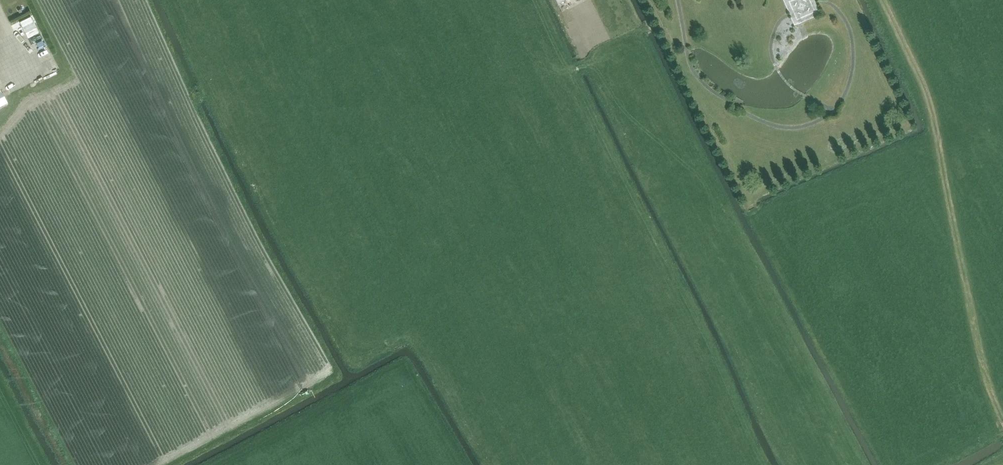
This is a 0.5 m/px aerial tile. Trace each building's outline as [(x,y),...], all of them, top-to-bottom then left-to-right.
[(820,13),(815,0),(784,0),(793,23),(820,13)] [(19,12),(25,10),(22,2),(16,4),(19,12)] [(11,19),(15,30),(23,27),(28,39),(40,34),(34,21),(27,24),(23,14),(11,19)]
